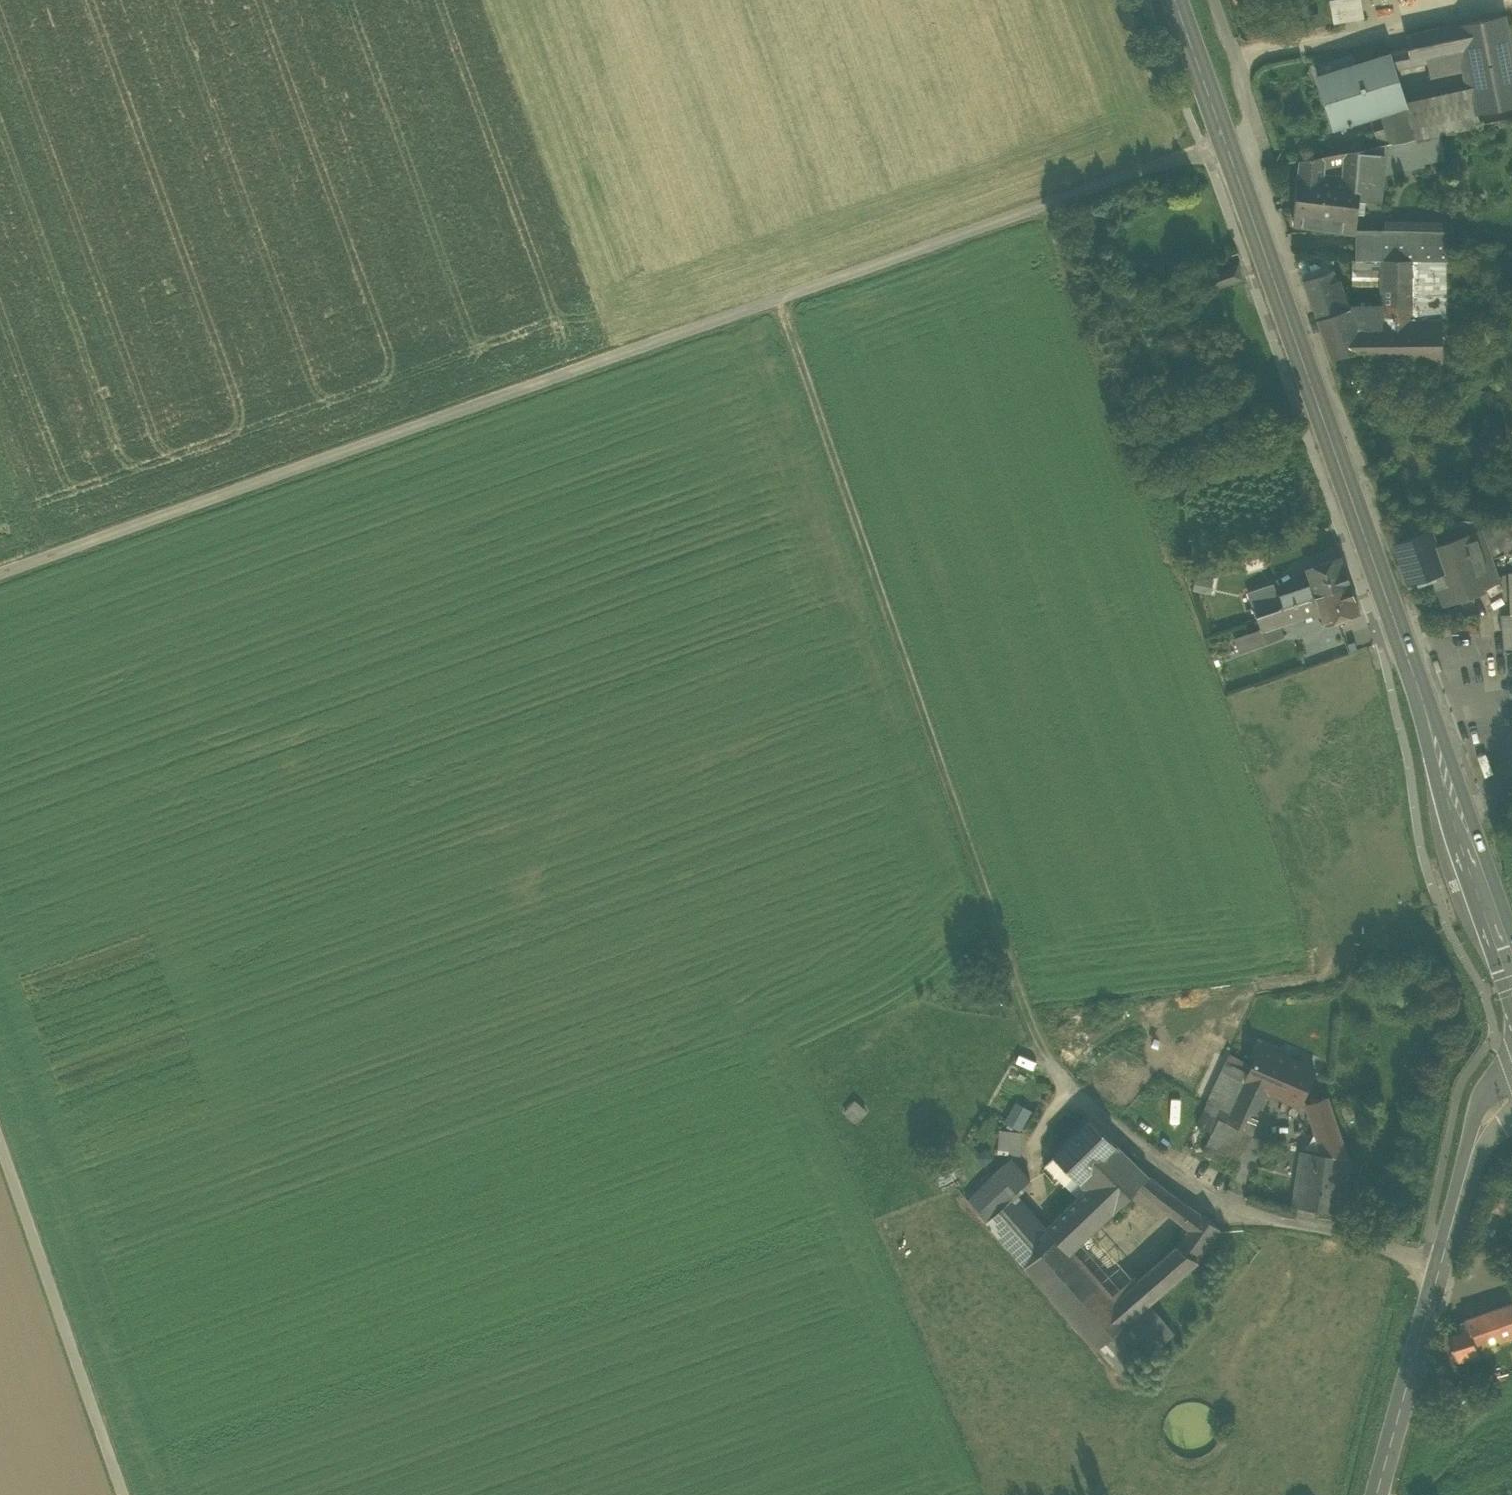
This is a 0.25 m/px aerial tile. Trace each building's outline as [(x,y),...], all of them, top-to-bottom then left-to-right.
[(1330,0),(1334,24),(1365,18),(1361,0),(1333,0),(1330,0)] [(1457,25),(1464,53),(1467,68),(1472,89),(1478,116),(1511,108),(1511,40),(1506,14),(1500,16),(1457,25)] [(1413,64),(1431,60),(1464,53),(1457,25),(1407,37),(1410,51),(1413,64)] [(1396,68),(1413,64),(1410,51),(1391,54),(1396,68)] [(1467,68),(1464,53),(1431,60),(1435,75),(1467,68)] [(1372,118),(1381,115),(1408,106),(1407,102),(1396,68),(1391,54),(1361,64),(1365,78),(1360,80),(1372,118)] [(1319,79),(1336,130),(1371,118),(1372,118),(1360,80),(1365,78),(1361,64),(1319,79)] [(1472,89),(1407,102),(1408,106),(1419,137),(1441,133),(1480,125),(1478,116),(1472,89)] [(1381,115),(1386,129),(1391,143),(1419,137),(1408,106),(1381,115)] [(1387,144),(1391,143),(1386,129),(1375,133),(1379,146),(1387,144)] [(1387,144),(1384,175),(1425,167),(1424,164),(1445,160),(1441,133),(1419,137),(1391,143),(1387,144)] [(1379,146),(1346,152),(1345,165),(1344,177),(1341,190),(1335,189),(1331,231),(1356,234),(1357,232),(1360,198),(1381,200),(1384,175),(1387,144),(1379,146)] [(1325,168),(1345,165),(1346,152),(1326,156),(1325,168)] [(1324,175),(1325,168),(1326,156),(1301,160),(1300,173),(1324,175)] [(1295,228),(1331,231),(1335,189),(1341,190),(1344,177),(1324,175),(1300,173),(1295,228)] [(1385,233),(1454,233),(1454,221),(1385,221),(1385,233)] [(1385,233),(1357,232),(1356,234),(1356,259),(1381,259),(1414,259),(1454,259),(1454,233),(1385,233)] [(1352,283),(1381,283),(1381,259),(1356,259),(1352,259),(1352,283)] [(1381,320),(1413,320),(1414,297),(1414,278),(1414,259),(1381,259),(1381,283),(1381,306),(1381,320)] [(1414,259),(1414,278),(1454,278),(1454,259),(1414,259)] [(1203,278),(1207,290),(1242,278),(1237,266),(1203,278)] [(1350,308),(1350,306),(1337,269),(1326,273),(1340,311),(1350,308)] [(1305,280),(1319,319),(1340,311),(1326,273),(1305,280)] [(1414,278),(1414,297),(1425,297),(1426,320),(1443,320),(1453,320),(1454,278),(1414,278)] [(1413,320),(1426,320),(1425,297),(1414,297),(1413,320)] [(1355,321),(1381,320),(1381,306),(1350,306),(1350,308),(1355,321)] [(1319,319),(1333,359),(1363,349),(1365,348),(1355,321),(1350,308),(1340,311),(1319,319)] [(1443,335),(1443,320),(1426,320),(1413,320),(1381,320),(1355,321),(1365,348),(1363,349),(1369,368),(1443,367),(1443,335)] [(1461,335),(1443,335),(1443,367),(1443,371),(1461,370),(1461,335)] [(1464,521),(1449,526),(1454,540),(1458,539),(1469,535),(1464,521)] [(1486,546),(1483,537),(1499,532),(1506,555),(1511,553),(1511,523),(1511,522),(1464,521),(1469,535),(1458,539),(1464,554),(1486,546)] [(1436,547),(1454,540),(1449,526),(1431,533),(1436,547)] [(1491,560),(1506,555),(1499,532),(1483,537),(1486,546),(1491,560)] [(1399,544),(1412,580),(1433,572),(1444,568),(1436,547),(1431,533),(1399,544)] [(1464,554),(1458,539),(1454,540),(1436,547),(1444,568),(1466,560),(1464,554)] [(1484,589),(1483,587),(1476,565),(1491,560),(1486,546),(1464,554),(1466,560),(1444,568),(1433,572),(1438,586),(1445,584),(1451,601),(1484,589)] [(1278,595),(1282,608),(1350,584),(1341,557),(1340,557),(1306,569),(1311,584),(1278,595)] [(1496,574),(1491,560),(1476,565),(1483,587),(1492,584),(1495,580),(1496,577),(1496,574)] [(1214,580),(1196,576),(1193,591),(1211,595),(1214,580)] [(1248,591),(1258,617),(1273,612),(1268,599),(1271,598),(1266,584),(1248,591)] [(1360,613),(1350,584),(1282,608),(1287,622),(1316,612),(1322,615),(1326,625),(1360,613)] [(1444,603),(1451,601),(1445,584),(1438,586),(1444,603)] [(1268,599),(1273,612),(1282,608),(1278,595),(1271,598),(1268,599)] [(1287,622),(1282,608),(1273,612),(1258,617),(1257,617),(1261,628),(1235,638),(1241,653),(1285,636),(1281,624),(1287,622)] [(1261,1044),(1249,1071),(1275,1082),(1270,1092),(1301,1106),(1318,1069),(1261,1044)] [(1214,1132),(1213,1131),(1209,1139),(1242,1154),(1253,1131),(1227,1120),(1249,1071),(1227,1061),(1208,1103),(1224,1110),(1214,1132)] [(1253,1131),(1270,1092),(1275,1082),(1249,1071),(1227,1120),(1253,1131)] [(1322,1153),(1346,1156),(1327,1098),(1307,1104),(1322,1153)] [(1004,1121),(1020,1131),(1033,1111),(1016,1101),(1004,1121)] [(1357,1119),(1352,1101),(1341,1105),(1346,1122),(1357,1119)] [(1213,1131),(1214,1132),(1224,1110),(1208,1103),(1199,1125),(1213,1131)] [(1069,1171),(1080,1182),(1117,1146),(1091,1120),(1054,1156),(1069,1171)] [(1000,1153),(1021,1156),(1024,1133),(1003,1130),(1000,1153)] [(1202,1155),(1235,1170),(1242,1154),(1209,1139),(1202,1155)] [(1080,1182),(1089,1192),(1110,1213),(1112,1215),(1131,1196),(1141,1187),(1150,1178),(1117,1146),(1080,1182)] [(994,1158),(986,1148),(976,1156),(984,1166),(994,1158)] [(1302,1150),(1300,1164),(1318,1166),(1316,1180),(1346,1184),(1348,1163),(1349,1156),(1346,1156),(1322,1153),(1302,1150)] [(1045,1165),(1060,1180),(1069,1171),(1054,1156),(1045,1165)] [(967,1199),(997,1233),(1023,1209),(1013,1197),(1018,1193),(1032,1181),(1013,1159),(967,1199)] [(1342,1212),(1346,1184),(1316,1180),(1318,1166),(1300,1164),(1294,1205),(1342,1212)] [(1069,1171),(1060,1180),(1080,1200),(1089,1192),(1080,1182),(1069,1171)] [(1165,1207),(1166,1206),(1173,1196),(1150,1178),(1141,1187),(1165,1207)] [(1157,1218),(1165,1207),(1141,1187),(1131,1196),(1157,1218)] [(1058,1237),(1069,1250),(1093,1228),(1110,1213),(1089,1192),(1080,1200),(1049,1228),(1058,1237)] [(997,1233),(1026,1266),(1058,1237),(1049,1228),(1028,1205),(1018,1193),(1013,1197),(1023,1209),(997,1233)] [(1192,1209),(1173,1196),(1166,1206),(1192,1225),(1200,1214),(1192,1209)] [(1192,1225),(1177,1246),(1197,1261),(1220,1229),(1200,1214),(1192,1225)] [(1114,1301),(1139,1280),(1093,1228),(1069,1250),(1114,1301)] [(1025,1266),(1098,1348),(1131,1320),(1114,1301),(1069,1250),(1058,1237),(1026,1266),(1025,1266)] [(1198,1261),(1197,1261),(1177,1246),(1139,1280),(1114,1301),(1131,1320),(1149,1303),(1174,1282),(1198,1261)] [(1149,1303),(1131,1320),(1098,1348),(1122,1377),(1173,1332),(1149,1303)] [(1478,1351),(1478,1349),(1471,1329),(1469,1330),(1449,1337),(1456,1359),(1478,1351)]
